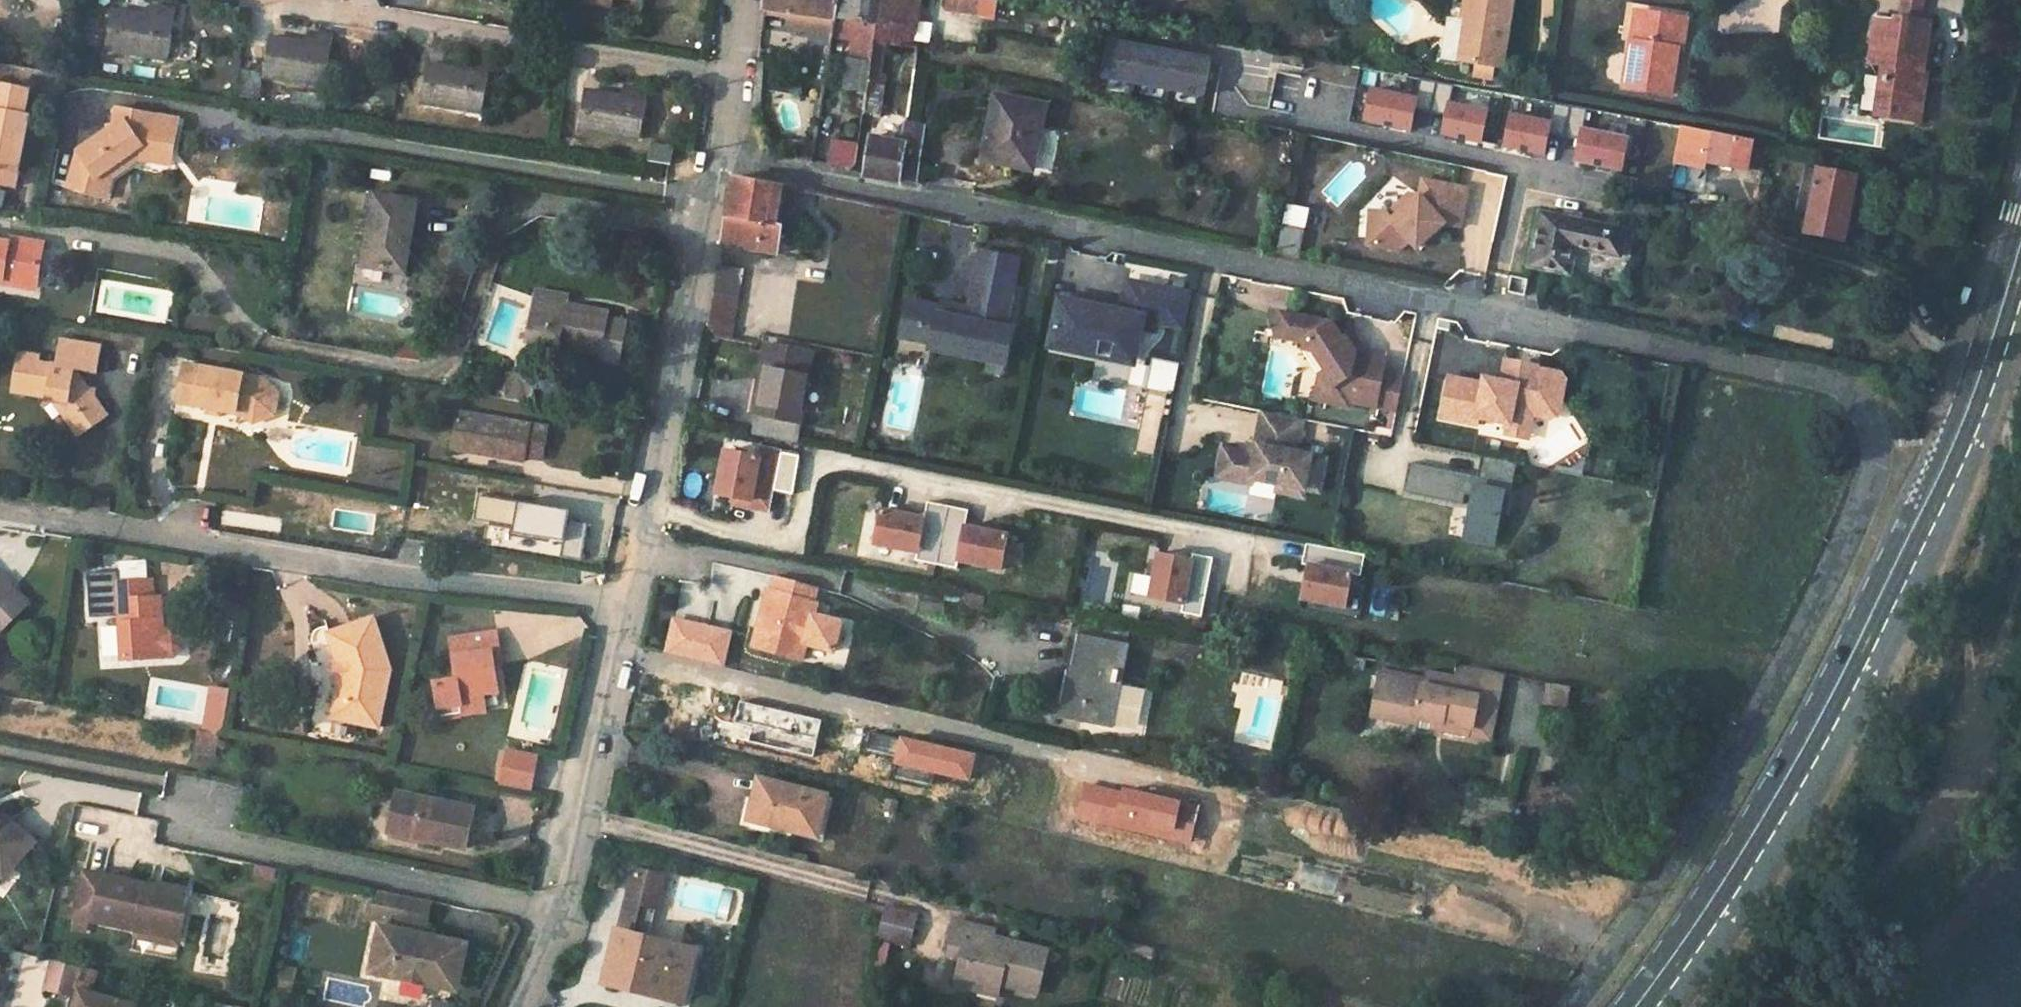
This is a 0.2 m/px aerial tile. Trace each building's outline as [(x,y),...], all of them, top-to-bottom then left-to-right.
[(487,8),(488,0),(438,0),(487,8)] [(759,11),(833,23),(834,17),(837,0),(760,0),(759,11)] [(876,21),(878,0),(837,0),(834,17),(876,21)] [(889,25),(914,29),(919,0),(878,0),(876,21),(873,41),(884,43),(889,25)] [(1028,27),(1032,7),(993,0),(943,0),(941,10),(1028,27)] [(1447,20),(1451,21),(1460,23),(1453,61),(1467,63),(1465,76),(1484,79),(1486,67),(1493,68),(1503,0),(1450,0),(1447,20)] [(1680,13),(1623,4),(1616,42),(1627,43),(1632,13),(1678,21),(1680,13)] [(107,15),(101,53),(164,65),(172,16),(147,11),(145,21),(107,15)] [(1632,13),(1621,88),(1665,95),(1673,51),(1691,54),(1698,16),(1680,13),(1678,21),(1632,13)] [(1876,112),(1875,118),(1918,123),(1924,85),(1918,84),(1927,23),(1892,17),(1890,25),(1874,21),(1867,64),(1884,66),(1880,90),(1876,112)] [(1439,57),(1453,61),(1460,23),(1451,21),(1448,36),(1443,35),(1439,57)] [(1204,101),(1212,59),(1109,37),(1100,80),(1204,101)] [(266,42),(260,80),(322,91),(330,42),(306,39),(304,49),(266,42)] [(880,81),(884,43),(873,41),(872,46),(870,64),(865,111),(882,114),(888,82),(880,81)] [(853,43),(850,60),(870,64),(872,46),(853,43)] [(1241,45),(1236,67),(1271,75),(1274,51),(1241,45)] [(1483,173),(1490,134),(1453,128),(1461,86),(1296,56),(1280,133),(1483,173)] [(870,64),(850,60),(847,89),(860,91),(857,109),(865,111),(870,64)] [(421,68),(416,105),(478,116),(486,69),(459,64),(458,74),(421,68)] [(914,69),(906,67),(898,114),(907,116),(914,69)] [(249,105),(255,73),(241,70),(235,103),(249,105)] [(1490,134),(1512,138),(1519,97),(1461,86),(1453,128),(1490,134)] [(0,87),(0,169),(15,171),(24,118),(22,118),(22,117),(22,116),(26,94),(2,90),(2,87),(0,87)] [(1880,90),(1868,88),(1865,110),(1876,112),(1880,90)] [(582,95),(576,132),(640,143),(648,97),(622,91),(621,101),(582,95)] [(992,96),(980,159),(1029,169),(1042,106),(992,96)] [(1512,138),(1510,150),(1667,176),(1676,126),(1519,97),(1512,138)] [(109,175),(132,158),(151,163),(154,149),(168,152),(175,132),(141,125),(142,118),(114,111),(108,128),(78,157),(69,190),(102,198),(109,175)] [(1737,138),(1676,126),(1667,176),(1673,177),(1676,165),(1704,170),(1706,164),(1732,169),(1737,138)] [(1766,143),(1737,138),(1732,169),(1748,171),(1748,170),(1762,172),(1766,143)] [(870,140),(863,178),(895,186),(898,177),(903,144),(870,140)] [(672,171),(677,148),(653,144),(649,167),(672,171)] [(860,148),(841,145),(839,163),(854,166),(859,158),(860,148)] [(1702,184),(1704,170),(1676,165),(1673,177),(1702,184)] [(1809,213),(1818,169),(1807,167),(1798,211),(1809,213)] [(1858,175),(1818,167),(1818,169),(1809,213),(1805,233),(1844,241),(1858,175)] [(12,189),(15,171),(0,169),(0,187),(12,189)] [(718,250),(776,259),(781,227),(774,227),(780,188),(731,179),(718,250)] [(1458,227),(1466,188),(1421,180),(1418,195),(1414,199),(1390,219),(1385,214),(1383,212),(1368,211),(1366,245),(1381,246),(1396,251),(1407,240),(1414,248),(1442,223),(1458,227)] [(1390,219),(1414,199),(1409,193),(1385,214),(1390,219)] [(367,203),(356,267),(399,275),(410,209),(367,203)] [(1548,214),(1537,267),(1583,278),(1588,252),(1629,262),(1635,232),(1548,214)] [(1276,254),(1298,259),(1302,230),(1280,227),(1276,254)] [(43,243),(9,238),(8,243),(0,241),(0,279),(3,279),(3,283),(36,288),(43,243)] [(1013,344),(1016,331),(1006,329),(1020,259),(984,251),(977,285),(960,282),(954,311),(943,309),(909,302),(902,337),(933,343),(995,356),(998,341),(1013,344)] [(710,296),(732,300),(736,277),(714,274),(710,296)] [(954,311),(960,282),(949,280),(943,309),(954,311)] [(1137,361),(1144,320),(1183,327),(1189,296),(1130,285),(1124,314),(1123,318),(1108,315),(1108,311),(1062,302),(1053,350),(1100,358),(1103,339),(1119,342),(1116,357),(1137,361)] [(594,359),(613,362),(620,321),(602,316),(603,313),(560,304),(559,307),(550,305),(554,293),(534,289),(524,342),(595,353),(594,359)] [(724,343),(732,300),(710,296),(705,324),(716,340),(724,343)] [(1322,348),(1315,403),(1398,413),(1403,373),(1387,371),(1390,350),(1335,344),(1338,318),(1276,310),(1272,343),(1322,348)] [(78,432),(88,447),(117,424),(106,409),(105,406),(105,403),(107,395),(96,393),(91,386),(93,375),(109,377),(110,374),(111,365),(115,346),(68,338),(65,357),(64,366),(51,363),(52,355),(27,351),(22,381),(20,388),(57,394),(56,400),(77,403),(82,411),(78,432)] [(1009,365),(1013,344),(998,341),(995,356),(933,343),(932,349),(1009,365)] [(775,377),(762,439),(805,447),(822,361),(807,358),(774,351),(769,375),(775,377)] [(1181,374),(1182,365),(1155,360),(1153,369),(1181,374)] [(1445,372),(1438,419),(1504,429),(1503,437),(1532,442),(1536,417),(1561,421),(1569,370),(1502,360),(1499,381),(1445,372)] [(190,399),(262,411),(266,417),(285,408),(285,407),(285,406),(288,388),(267,375),(268,375),(195,363),(190,399)] [(1176,396),(1181,374),(1153,369),(1149,391),(1176,396)] [(1323,493),(1329,456),(1301,452),(1306,418),(1256,411),(1250,449),(1218,444),(1213,482),(1306,496),(1307,490),(1323,493)] [(538,461),(544,432),(456,415),(450,444),(482,449),(480,458),(523,466),(524,457),(538,461)] [(449,452),(480,458),(482,449),(450,444),(449,452)] [(782,456),(724,444),(712,500),(770,512),(782,456)] [(1481,457),(1478,475),(1409,463),(1403,493),(1468,505),(1462,541),(1497,547),(1507,487),(1510,487),(1515,463),(1481,457)] [(1010,533),(966,526),(969,509),(927,501),(924,515),(880,508),(873,551),(1004,573),(1010,533)] [(1130,598),(1202,613),(1213,562),(1158,550),(1152,577),(1135,573),(1130,598)] [(1300,604),(1346,615),(1356,574),(1310,563),(1300,604)] [(772,579),(758,649),(805,659),(814,620),(802,617),(807,587),(772,579)] [(3,640),(4,640),(33,605),(17,591),(13,595),(6,588),(0,582),(0,637),(3,640)] [(169,639),(168,617),(168,606),(164,606),(162,606),(161,587),(122,589),(122,609),(124,661),(125,666),(154,666),(170,665),(180,665),(187,657),(186,646),(178,639),(169,639)] [(919,590),(914,612),(940,618),(945,596),(919,590)] [(725,667),(734,630),(673,616),(664,653),(725,667)] [(347,670),(354,690),(352,700),(346,728),(390,737),(396,707),(400,689),(404,672),(399,656),(393,642),(393,641),(385,619),(349,632),(336,637),(338,646),(343,659),(343,660),(344,660),(350,657),(350,658),(353,666),(353,667),(347,669),(347,670)] [(1062,697),(1059,715),(1085,721),(1087,705),(1106,710),(1120,641),(1076,633),(1067,677),(1074,678),(1070,698),(1062,697)] [(460,667),(469,712),(495,707),(498,706),(494,687),(507,684),(505,675),(503,665),(514,664),(510,638),(457,647),(460,667)] [(1359,641),(1356,654),(1370,657),(1390,662),(1393,648),(1359,641)] [(1356,654),(1354,664),(1369,668),(1370,657),(1356,654)] [(1466,662),(1463,679),(1437,673),(1435,680),(1406,673),(1404,682),(1387,679),(1379,716),(1425,727),(1427,718),(1475,728),(1473,736),(1496,741),(1511,671),(1466,662)] [(1388,670),(1387,679),(1404,682),(1406,673),(1388,670)] [(1556,680),(1552,698),(1574,702),(1577,685),(1556,680)] [(1552,698),(1546,730),(1566,734),(1574,702),(1552,698)] [(1102,724),(1106,710),(1087,705),(1085,721),(1102,724)] [(231,739),(235,717),(218,714),(214,736),(217,737),(231,739)] [(1425,727),(1473,736),(1475,728),(1427,718),(1425,727)] [(217,737),(214,756),(247,760),(249,742),(231,739),(217,737)] [(558,802),(567,765),(539,758),(530,795),(558,802)] [(759,786),(749,826),(819,845),(829,805),(759,786)] [(481,812),(404,795),(396,833),(427,840),(424,847),(449,854),(450,847),(471,851),(481,812)] [(0,882),(32,845),(0,818),(0,819),(0,881),(0,882)] [(395,842),(424,847),(427,840),(396,833),(395,842)] [(659,909),(667,875),(638,868),(630,903),(659,909)] [(176,941),(177,936),(181,916),(176,915),(181,892),(156,887),(155,890),(99,879),(90,924),(176,941)] [(189,894),(181,892),(176,915),(181,916),(185,917),(189,894)] [(374,921),(404,928),(411,901),(380,894),(374,921)] [(428,934),(435,906),(414,902),(411,901),(404,928),(428,934)] [(652,940),(659,909),(630,903),(622,933),(652,940)] [(927,924),(888,914),(881,944),(920,954),(927,924)] [(391,983),(437,993),(439,985),(461,990),(462,990),(471,949),(448,944),(445,958),(399,948),(402,934),(381,929),(372,970),(393,975),(391,983)] [(968,960),(961,992),(987,998),(990,986),(1008,990),(1047,999),(1056,958),(998,944),(999,937),(962,929),(957,951),(974,955),(973,962),(968,960)] [(688,1002),(700,951),(652,940),(622,933),(610,984),(688,1002)] [(399,948),(445,958),(448,944),(402,934),(399,948)] [(1168,972),(1172,958),(1142,950),(1139,965),(1168,972)] [(1006,1002),(1008,990),(990,986),(987,998),(1006,1002)] [(79,994),(77,998),(70,997),(68,1003),(75,1005),(74,1006),(126,1006),(79,994)]
